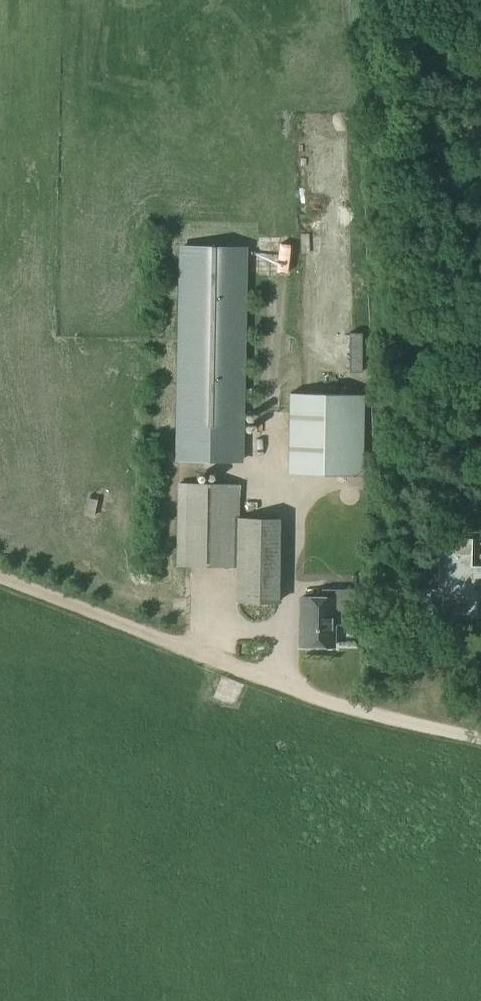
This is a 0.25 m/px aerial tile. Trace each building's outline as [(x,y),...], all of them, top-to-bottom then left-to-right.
[(182,247),(179,460),(241,461),(245,248),(182,247)] [(328,374),(344,370),(341,357),(325,360),(328,374)] [(290,393),(289,473),(359,474),(360,394),(290,393)] [(178,488),(177,566),(237,567),(237,602),(250,602),(277,603),(278,523),(238,522),(239,489),(178,488)] [(438,592),(442,592),(441,615),(474,616),(474,595),(480,595),(480,568),(471,568),(471,541),(439,540),(438,592)] [(301,597),(301,618),(304,618),(303,645),(334,646),(335,623),(353,623),(353,591),(323,590),(323,597),(301,597)]
